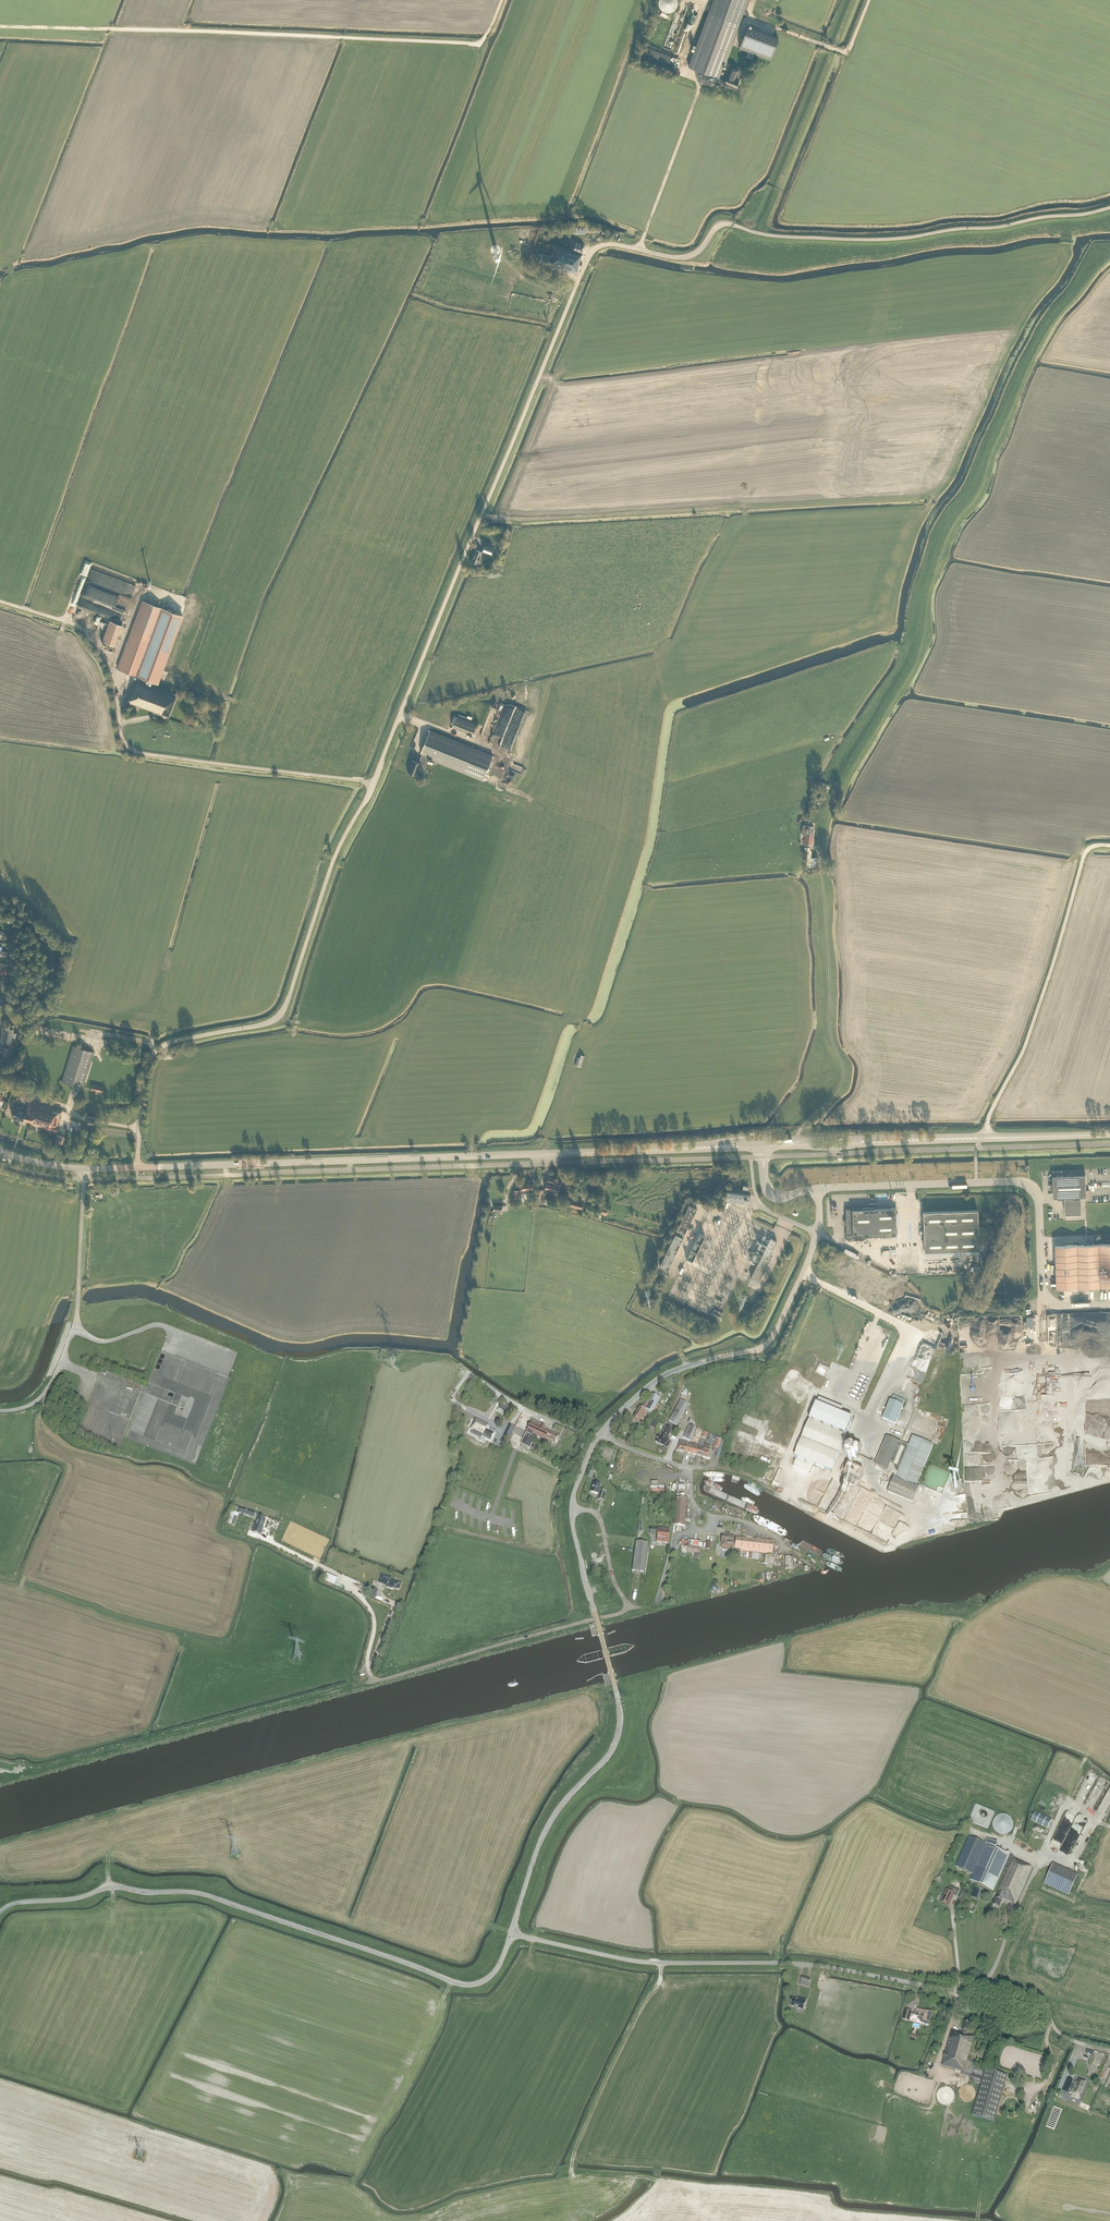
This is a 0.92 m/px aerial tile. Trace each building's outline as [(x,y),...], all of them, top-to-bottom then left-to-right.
[(678,0),(664,0),(662,9),(675,12),(678,0)] [(739,24),(748,0),(713,0),(708,12),(713,14),(692,68),(718,78),(718,77),(726,80),(724,84),(736,89),(739,80),(732,78),(733,75),(721,71),(738,24),(739,24)] [(743,26),(736,46),(770,59),(778,39),(743,26)] [(554,266),(554,267),(576,273),(584,245),(572,241),(570,250),(553,245),(550,256),(541,254),(539,262),(554,266)] [(485,545),(482,551),(482,552),(475,549),(471,561),(478,564),(480,557),(483,558),(485,552),(491,554),(493,548),(485,545)] [(157,683),(182,615),(143,601),(117,668),(138,676),(136,681),(128,701),(169,716),(176,697),(175,697),(176,694),(171,692),(170,695),(167,694),(168,693),(143,684),(145,678),(157,683)] [(109,621),(102,642),(114,646),(121,626),(109,621)] [(456,716),(452,726),(472,735),(476,724),(456,716)] [(532,726),(535,719),(526,716),(519,734),(531,738),(534,727),(532,726)] [(408,771),(416,775),(419,766),(424,768),(429,756),(434,758),(433,760),(483,780),(493,756),(430,730),(421,753),(422,753),(418,762),(412,759),(410,764),(410,765),(408,771)] [(830,786),(819,781),(817,787),(828,792),(830,786)] [(805,834),(804,844),(812,844),(813,835),(812,835),(813,826),(803,825),(802,834),(805,834)] [(3,1023),(2,1033),(16,1035),(16,1033),(12,1032),(13,1025),(3,1023)] [(0,1043),(10,1044),(12,1038),(16,1038),(16,1035),(2,1033),(0,1043)] [(0,1043),(0,1046),(0,1053),(1,1053),(1,1056),(6,1056),(6,1054),(9,1054),(10,1044),(0,1043)] [(73,1045),(61,1082),(82,1088),(93,1052),(73,1045)] [(581,1066),(585,1055),(580,1054),(579,1058),(578,1057),(575,1065),(581,1066)] [(19,1107),(16,1106),(15,1109),(12,1117),(29,1122),(29,1123),(56,1131),(57,1126),(62,1110),(29,1100),(26,1109),(25,1109),(24,1112),(21,1111),(21,1110),(19,1109),(19,1107)] [(87,1119),(86,1123),(94,1124),(95,1121),(96,1118),(88,1116),(87,1119)] [(57,1134),(54,1142),(62,1144),(64,1137),(57,1134)] [(1054,1198),(1065,1198),(1065,1214),(1081,1213),(1081,1197),(1086,1197),(1086,1175),(1053,1176),(1053,1183),(1053,1184),(1050,1187),(1053,1190),(1053,1191),(1054,1198)] [(554,1185),(556,1179),(548,1177),(545,1189),(551,1191),(553,1184),(554,1185)] [(561,1181),(556,1179),(554,1185),(553,1184),(551,1191),(558,1193),(561,1181)] [(519,1193),(521,1193),(533,1193),(534,1183),(521,1184),(521,1189),(519,1189),(519,1193)] [(725,1200),(749,1203),(750,1195),(727,1191),(725,1200)] [(583,1202),(568,1198),(566,1205),(581,1209),(583,1202)] [(667,1269),(688,1227),(697,1209),(689,1205),(680,1224),(660,1266),(667,1269)] [(609,1209),(603,1207),(601,1213),(608,1215),(609,1209)] [(866,1236),(866,1235),(896,1234),(896,1208),(874,1209),(874,1208),(845,1209),(846,1221),(845,1221),(845,1225),(846,1225),(846,1237),(866,1236)] [(924,1251),(979,1249),(983,1249),(982,1246),(982,1244),(981,1244),(981,1242),(979,1242),(977,1210),(923,1212),(924,1251)] [(693,1261),(705,1236),(698,1232),(686,1258),(693,1261)] [(770,1238),(763,1252),(751,1278),(759,1281),(768,1262),(768,1263),(772,1256),(770,1255),(777,1241),(770,1238)] [(1099,1244),(1088,1244),(1055,1245),(1057,1288),(1079,1287),(1109,1286),(1109,1243),(1099,1244)] [(651,1414),(659,1400),(650,1394),(642,1408),(639,1407),(632,1419),(638,1423),(640,1419),(642,1420),(647,1412),(651,1414)] [(890,1401),(882,1419),(895,1425),(903,1406),(902,1406),(905,1400),(893,1396),(891,1401),(890,1401)] [(677,1425),(688,1404),(680,1400),(669,1421),(677,1425)] [(809,1422),(845,1437),(852,1420),(816,1405),(809,1422)] [(485,1410),(481,1416),(487,1419),(490,1413),(485,1410)] [(471,1433),(481,1438),(482,1436),(490,1440),(493,1433),(485,1429),(487,1425),(476,1419),(471,1429),(473,1430),(471,1433)] [(532,1419),(521,1443),(526,1446),(525,1448),(529,1450),(530,1448),(536,1435),(552,1443),(552,1442),(555,1444),(558,1436),(553,1433),(545,1429),(546,1427),(541,1425),(542,1424),(532,1419)] [(806,1428),(794,1457),(831,1472),(845,1438),(845,1437),(809,1422),(807,1428),(806,1428)] [(683,1437),(691,1441),(697,1428),(689,1424),(683,1437)] [(672,1429),(666,1426),(664,1425),(661,1430),(662,1431),(662,1433),(663,1433),(669,1436),(672,1429)] [(668,1439),(666,1437),(666,1436),(663,1435),(662,1437),(658,1436),(655,1442),(668,1448),(670,1442),(667,1440),(668,1439)] [(875,1465),(887,1470),(895,1474),(887,1492),(913,1503),(919,1487),(916,1486),(933,1445),(912,1437),(908,1446),(886,1437),(875,1465)] [(686,1446),(687,1443),(687,1442),(680,1440),(679,1441),(677,1450),(685,1452),(686,1446)] [(687,1443),(686,1446),(685,1452),(696,1455),(698,1445),(692,1444),(691,1445),(687,1443)] [(705,1445),(702,1444),(702,1443),(699,1443),(698,1445),(696,1455),(702,1456),(705,1447),(705,1445)] [(862,1449),(853,1444),(849,1453),(858,1457),(862,1449)] [(710,1446),(705,1445),(705,1447),(702,1456),(710,1458),(712,1452),(710,1452),(710,1449),(709,1449),(710,1446)] [(599,1490),(600,1485),(595,1484),(595,1485),(593,1484),(591,1492),(598,1494),(599,1494),(597,1500),(603,1501),(606,1492),(600,1491),(599,1490)] [(676,1498),(674,1525),(684,1526),(687,1499),(676,1498)] [(239,1508),(238,1511),(253,1516),(254,1513),(254,1512),(239,1507),(239,1508)] [(239,1513),(232,1511),(228,1524),(234,1526),(239,1513)] [(255,1524),(253,1532),(260,1534),(260,1535),(266,1519),(265,1519),(265,1520),(263,1519),(264,1517),(260,1516),(260,1518),(258,1517),(257,1521),(255,1524)] [(669,1529),(650,1527),(649,1535),(657,1535),(656,1542),(668,1543),(669,1529)] [(721,1545),(721,1549),(722,1550),(731,1551),(733,1549),(733,1545),(734,1536),(730,1535),(731,1533),(726,1532),(725,1536),(722,1536),(721,1545)] [(736,1537),(734,1553),(739,1554),(740,1551),(756,1552),(771,1554),(773,1541),(756,1539),(736,1537)] [(635,1549),(632,1571),(641,1572),(643,1572),(646,1550),(647,1543),(636,1542),(635,1549)] [(786,1556),(786,1568),(794,1568),(794,1556),(786,1556)] [(334,1585),(337,1579),(326,1574),(323,1580),(334,1585)] [(379,1582),(378,1583),(385,1585),(389,1586),(388,1587),(393,1589),(393,1587),(399,1589),(401,1583),(388,1579),(388,1577),(381,1574),(379,1582)] [(377,1590),(371,1588),(368,1596),(374,1598),(377,1590)] [(1035,1812),(1031,1821),(1047,1829),(1052,1820),(1035,1812)] [(1011,1813),(994,1816),(998,1834),(1015,1831),(1011,1813)] [(992,1890),(1003,1867),(1007,1870),(998,1890),(1000,1890),(993,1905),(999,1908),(1003,1899),(1016,1904),(1032,1867),(1013,1859),(1014,1857),(996,1848),(998,1844),(987,1839),(985,1844),(969,1837),(956,1867),(973,1874),(970,1880),(992,1890)] [(1069,1896),(1078,1876),(1053,1864),(1044,1884),(1069,1896)] [(941,1902),(948,1906),(953,1895),(956,1897),(959,1891),(950,1886),(948,1890),(946,1890),(941,1902)] [(980,1890),(974,1888),(971,1897),(976,1899),(980,1890)] [(802,1977),(800,1984),(808,1987),(810,1979),(802,1977)] [(797,1997),(796,1999),(792,1998),(790,2005),(804,2009),(806,2000),(797,1997)] [(919,2017),(919,2019),(920,2022),(929,2024),(932,2012),(925,2011),(916,2008),(915,2015),(919,2017)] [(905,2010),(902,2020),(909,2021),(911,2014),(913,2015),(914,2014),(911,2013),(911,2011),(905,2010)] [(975,2063),(967,2061),(974,2037),(967,2035),(971,2023),(965,2022),(961,2033),(951,2030),(942,2065),(962,2071),(961,2074),(971,2077),(970,2081),(981,2084),(972,2115),(994,2122),(1003,2090),(1007,2076),(974,2066),(975,2063)] [(1075,2082),(1070,2093),(1073,2093),(1072,2096),(1078,2098),(1080,2093),(1085,2081),(1079,2079),(1077,2083),(1075,2082)]
